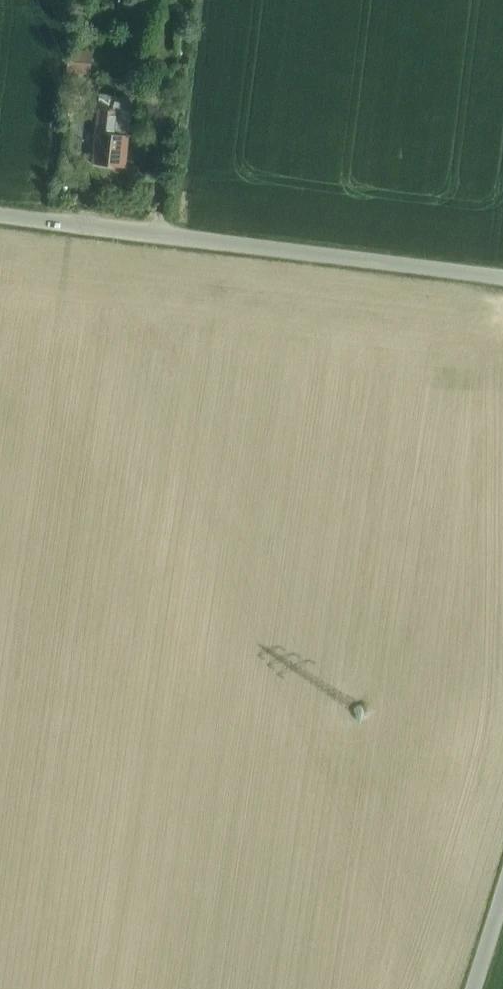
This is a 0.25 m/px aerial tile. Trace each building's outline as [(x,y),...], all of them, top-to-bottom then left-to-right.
[(132,102),(106,98),(104,109),(131,112),(132,102)] [(124,167),(131,112),(104,109),(98,108),(92,163),(124,167)]
